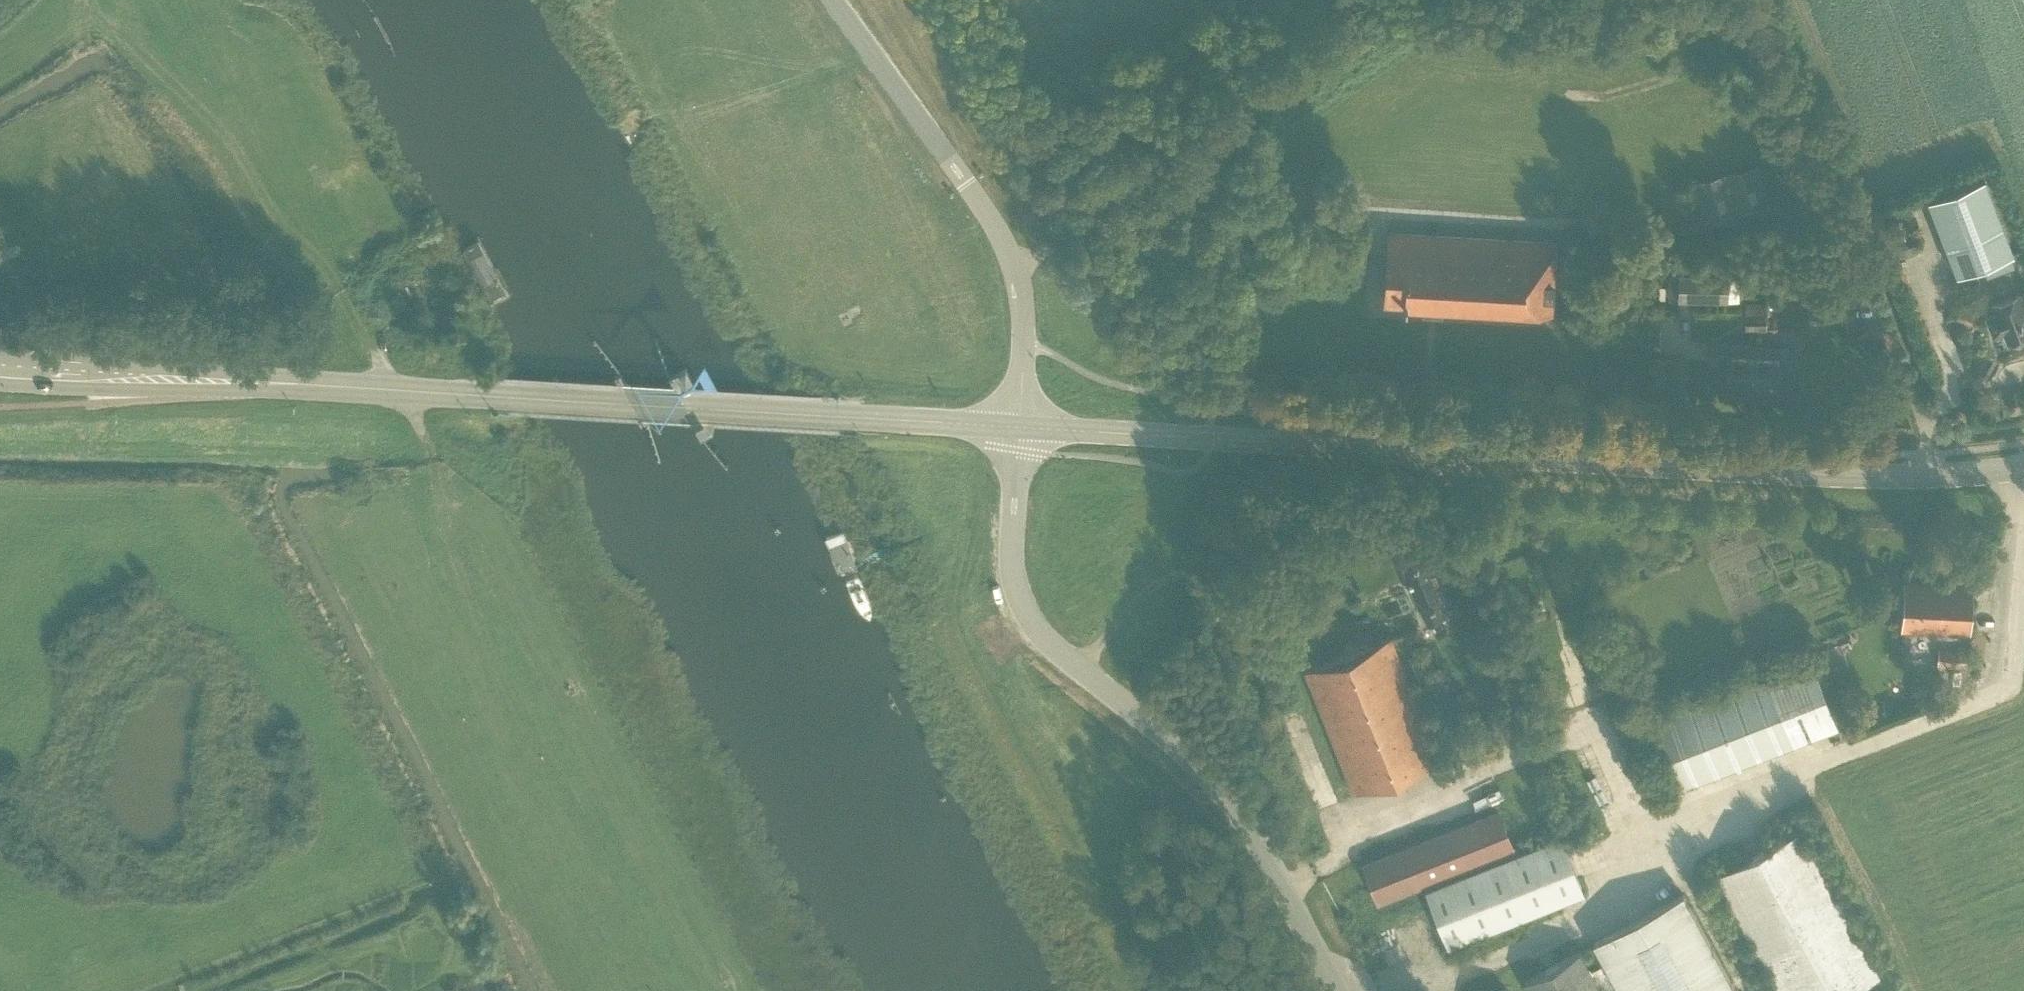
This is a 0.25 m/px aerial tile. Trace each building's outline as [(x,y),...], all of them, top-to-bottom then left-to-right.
[(1987,177),(1929,199),(1957,275),(2015,253),(1987,177)] [(1386,299),(1551,308),(1555,241),(1390,231),(1386,299)] [(429,268),(419,275),(424,282),(434,276),(429,268)] [(1679,301),(1732,302),(1732,274),(1679,274),(1679,301)] [(1665,281),(1664,296),(1676,296),(1677,281),(1665,281)] [(2022,292),(1992,303),(1996,313),(1985,317),(1993,338),(2005,334),(2008,343),(2023,337),(2023,297),(2022,292)] [(1962,307),(1958,316),(1972,323),(1977,314),(1962,307)] [(1764,328),(1765,317),(1746,316),(1745,327),(1764,328)] [(703,443),(714,437),(710,429),(699,434),(703,443)] [(841,534),(821,539),(832,587),(853,581),(841,534)] [(1437,600),(1448,596),(1428,550),(1402,561),(1421,607),(1420,608),(1428,626),(1446,618),(1437,600)] [(1902,629),(1971,633),(1974,585),(1905,580),(1902,629)] [(1307,670),(1355,793),(1439,759),(1391,637),(1307,670)] [(1938,667),(1968,669),(1969,650),(1940,648),(1938,667)] [(1654,719),(1681,788),(1839,727),(1812,658),(1654,719)] [(1365,863),(1380,902),(1514,850),(1498,810),(1365,863)] [(1778,990),(1850,990),(1880,975),(1802,830),(1715,877),(1778,990)] [(1585,893),(1567,846),(1563,835),(1426,889),(1448,947),(1585,893)] [(1685,893),(1592,943),(1604,965),(1593,971),(1581,950),(1524,981),(1529,990),(1738,990),(1685,893)]
